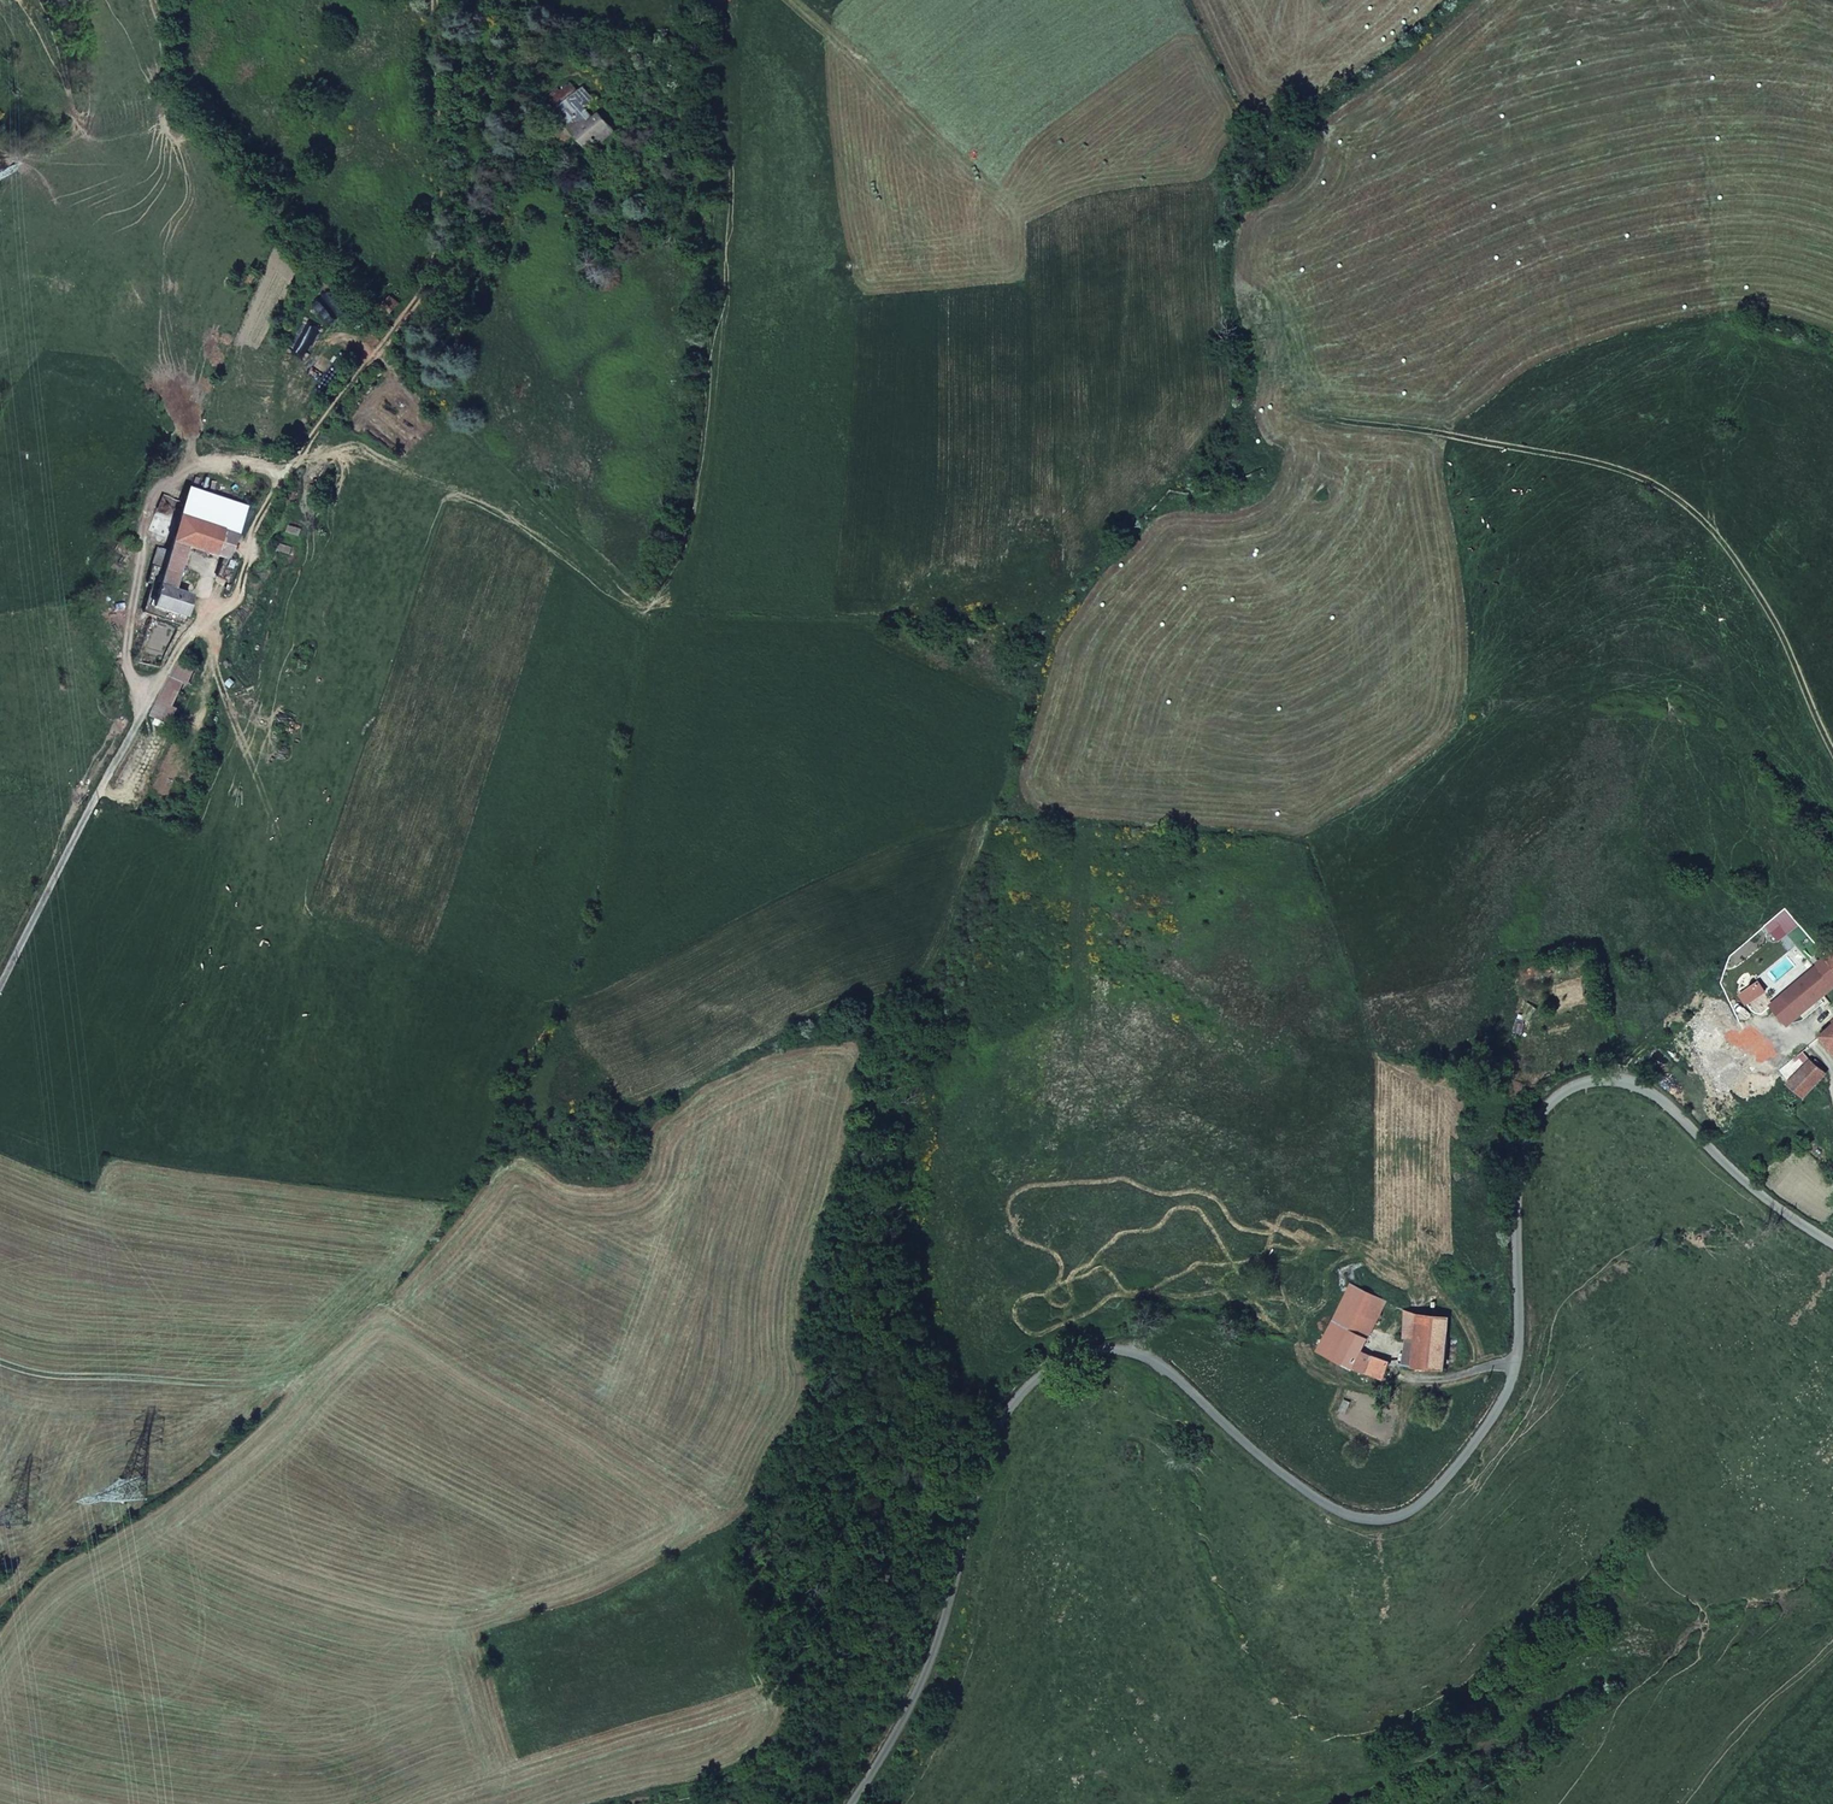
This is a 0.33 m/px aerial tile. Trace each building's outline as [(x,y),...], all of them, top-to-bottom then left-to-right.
[(568,127),(586,147),(592,148),(601,140),(603,141),(613,132),(597,113),(592,118),(585,108),(594,101),(582,87),(578,91),(570,83),(561,91),(559,90),(547,101),(555,111),(558,108),(571,123),(568,127)] [(187,488),(179,516),(238,535),(247,507),(187,488)] [(151,584),(144,606),(185,618),(192,596),(173,590),(186,548),(222,559),(227,560),(238,535),(179,516),(168,550),(162,570),(152,566),(147,583),(151,584)] [(157,547),(152,566),(162,570),(168,550),(157,547)] [(222,559),(216,579),(228,583),(235,563),(227,560),(222,559)] [(173,676),(187,683),(191,685),(198,669),(179,660),(173,676)] [(155,716),(157,717),(174,724),(181,708),(177,706),(187,683),(173,676),(155,716)] [(157,717),(154,724),(170,731),(174,724),(157,717)] [(1771,1024),(1796,1052),(1806,1045),(1812,1039),(1788,1012),(1824,981),(1832,991),(1832,967),(1816,952),(1801,936),(1791,945),(1803,961),(1792,971),(1781,961),(1764,977),(1773,988),(1763,997),(1768,1003),(1759,1010),(1771,1024)] [(1816,952),(1832,967),(1832,936),(1816,952)] [(1832,1004),(1810,1022),(1819,1034),(1828,1043),(1832,1039),(1832,1005),(1832,1004)] [(1795,1087),(1810,1073),(1822,1062),(1811,1050),(1783,1075),(1783,1076),(1795,1087)] [(1354,1275),(1314,1341),(1362,1366),(1367,1358),(1384,1355),(1389,1348),(1359,1332),(1383,1292),(1354,1275)] [(1404,1328),(1398,1353),(1428,1356),(1429,1349),(1437,1312),(1415,1308),(1410,1329),(1404,1328)]
